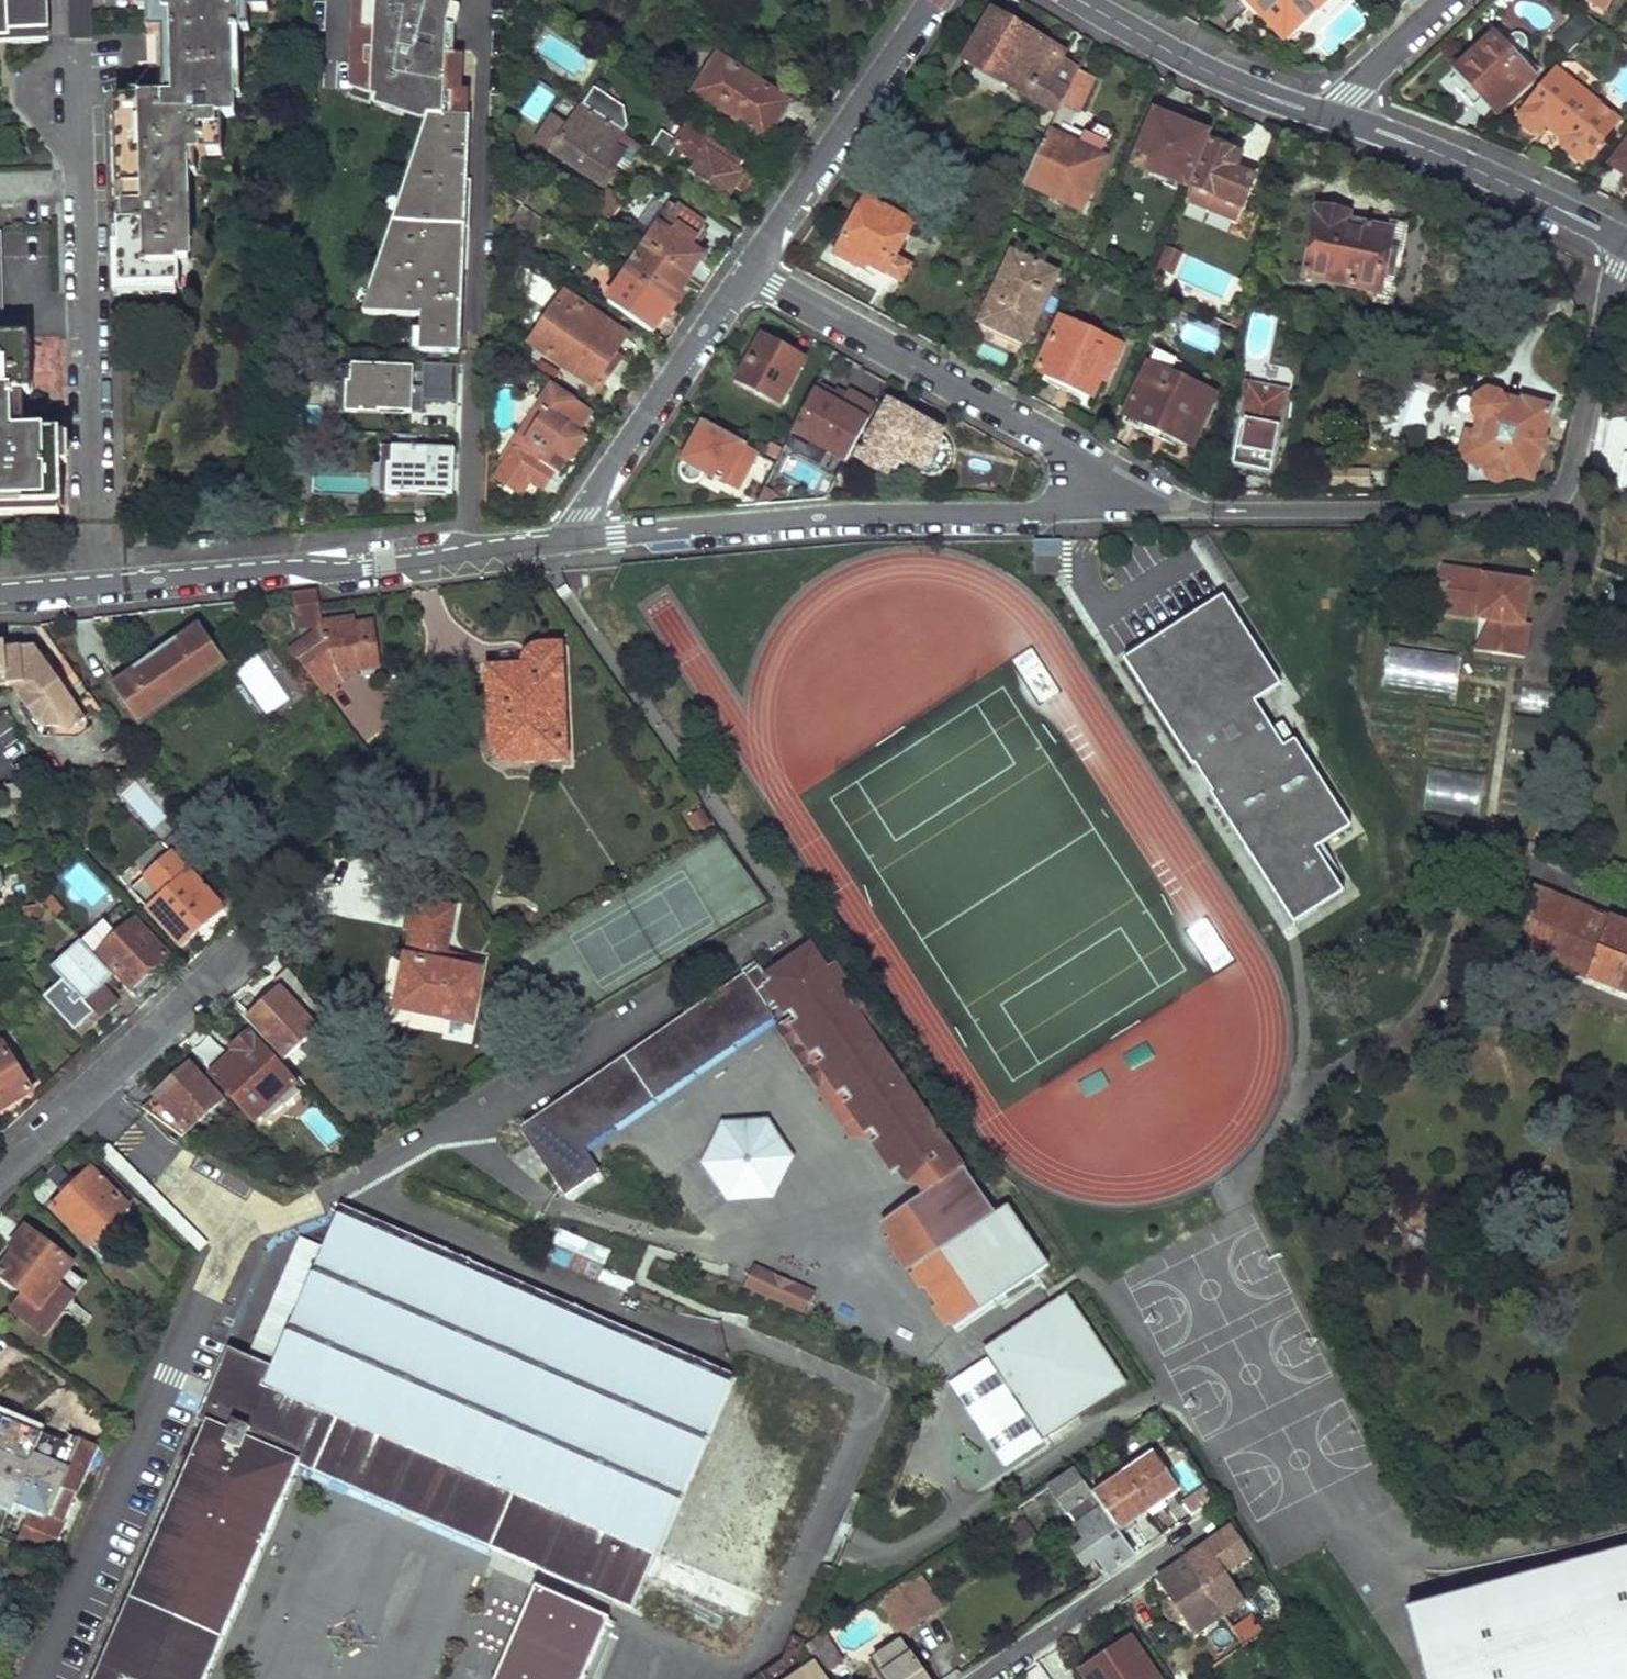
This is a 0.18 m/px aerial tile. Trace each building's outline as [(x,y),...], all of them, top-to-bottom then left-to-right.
[(9,42),(8,34),(47,33),(47,0),(0,0),(0,42),(9,42)] [(69,40),(93,40),(92,0),(69,0),(69,40)] [(115,187),(117,284),(181,282),(180,255),(191,255),(190,202),(180,203),(179,172),(188,171),(188,152),(221,150),(221,114),(233,114),(232,61),(240,60),(240,52),(232,53),(232,29),(240,29),(239,9),(266,9),(266,0),(144,0),(144,35),(160,33),(162,88),(144,88),(144,98),(120,98),(121,122),(122,148),(122,187),(115,187)] [(350,52),(357,54),(353,66),(360,69),(358,75),(391,76),(395,20),(447,13),(453,14),(455,7),(457,0),(361,0),(366,2),(350,52)] [(1250,12),(1253,9),(1283,39),(1322,0),(1238,0),(1250,12)] [(449,24),(448,56),(458,57),(458,27),(463,10),(455,7),(453,14),(449,24)] [(358,75),(352,91),(355,92),(375,99),(389,103),(409,109),(433,117),(431,138),(423,138),(421,177),(412,177),(411,199),(404,199),(402,223),(396,222),(394,247),(388,247),(387,269),(381,269),(380,292),(373,292),(372,313),(423,315),(422,351),(459,353),(464,250),(454,250),(456,227),(472,228),(475,181),(467,180),(471,119),(463,119),(464,90),(464,78),(446,77),(448,56),(449,24),(453,14),(447,13),(395,20),(391,76),(358,75)] [(1550,35),(1564,53),(1590,35),(1577,16),(1550,35)] [(991,17),(964,65),(1057,114),(1077,71),(1059,61),(1062,54),(991,17)] [(1491,42),(1455,72),(1492,116),(1527,86),(1491,42)] [(448,56),(446,77),(464,78),(465,57),(458,57),(448,56)] [(720,58),(695,95),(765,140),(789,103),(720,58)] [(1048,132),(1024,183),(1049,196),(1052,189),(1083,204),(1103,161),(1056,138),(1061,130),(1070,133),(1095,80),(1077,71),(1057,114),(1056,115),(1048,132)] [(1548,126),(1519,153),(1540,165),(1564,142),(1561,139),(1591,110),(1559,77),(1520,112),(1520,123),(1529,132),(1539,132),(1546,125),(1548,126)] [(536,83),(521,115),(540,123),(555,92),(536,83)] [(592,88),(581,107),(587,111),(621,133),(628,123),(626,109),(592,88)] [(464,90),(463,119),(471,119),(472,91),(464,90)] [(355,92),(353,101),(373,108),(375,99),(355,92)] [(120,98),(112,98),(112,122),(121,122),(120,98)] [(389,103),(386,112),(406,118),(409,109),(389,103)] [(621,133),(587,111),(581,107),(578,112),(568,127),(556,119),(550,121),(540,136),(542,143),(553,150),(602,182),(616,161),(607,155),(621,133)] [(1155,116),(1134,165),(1183,186),(1204,137),(1155,116)] [(683,129),(674,142),(659,132),(647,150),(689,178),(690,176),(725,198),(732,188),(744,169),(683,129)] [(1607,165),(1626,179),(1626,137),(1607,165)] [(1212,143),(1194,188),(1244,209),(1255,181),(1237,172),(1242,156),(1212,143)] [(744,169),(732,188),(738,191),(750,172),(744,169)] [(1244,209),(1194,188),(1188,200),(1238,222),(1244,209)] [(607,189),(590,213),(600,220),(608,225),(624,200),(607,189)] [(864,200),(831,253),(853,267),(858,260),(898,283),(908,267),(892,257),(910,228),(864,200)] [(703,228),(673,207),(656,231),(644,249),(663,262),(686,277),(699,259),(687,251),(691,245),(703,228)] [(1318,211),(1309,278),(1384,288),(1387,271),(1396,272),(1399,249),(1391,249),(1393,233),(1368,229),(1367,234),(1348,231),(1349,216),(1318,211)] [(62,518),(60,440),(13,442),(12,404),(32,404),(30,318),(4,318),(2,232),(0,232),(0,519),(62,518)] [(1061,271),(1009,247),(973,324),(1026,348),(1061,271)] [(1160,248),(1155,269),(1172,274),(1177,252),(1160,248)] [(644,249),(626,275),(636,282),(672,306),(679,295),(676,293),(686,277),(663,262),(644,249)] [(626,275),(606,303),(640,327),(648,334),(658,317),(663,321),(672,306),(636,282),(626,275)] [(563,288),(523,346),(597,397),(624,359),(617,354),(630,335),(563,288)] [(1057,314),(1031,373),(1094,401),(1102,383),(1107,386),(1126,344),(1057,314)] [(758,331),(731,382),(780,408),(808,358),(758,331)] [(1145,360),(1119,417),(1193,451),(1220,394),(1145,360)] [(349,382),(348,413),(378,414),(379,411),(413,412),(415,367),(355,364),(354,383),(349,382)] [(1246,380),(1229,469),(1273,477),(1290,389),(1246,380)] [(789,434),(844,464),(878,404),(849,388),(844,396),(818,382),(789,434)] [(588,414),(550,389),(502,460),(504,462),(493,478),(517,493),(528,477),(543,487),(553,472),(558,476),(582,439),(575,434),(588,414)] [(1464,441),(1458,461),(1485,469),(1484,471),(1484,473),(1484,476),(1485,479),(1486,481),(1488,483),(1490,484),(1494,484),(1496,484),(1499,483),(1501,481),(1503,480),(1503,477),(1504,474),(1529,481),(1548,410),(1520,402),(1518,405),(1496,400),(1493,394),(1484,392),(1477,397),(1473,412),(1478,422),(1474,437),(1466,434),(1464,441)] [(886,398),(851,460),(889,482),(899,465),(920,476),(925,477),(932,477),(938,475),(944,471),(948,467),(950,461),(952,454),(951,447),(947,441),(943,437),(946,431),(886,398)] [(678,465),(677,470),(677,475),(679,479),(682,483),(686,484),(690,485),(694,484),(697,483),(700,481),(705,476),(722,485),(724,481),(736,488),(756,451),(754,450),(702,423),(678,465)] [(389,463),(387,493),(418,494),(419,492),(452,493),(454,449),(394,447),(393,463),(389,463)] [(1063,541),(1036,542),(1035,571),(1060,573),(1063,541)] [(1485,573),(1442,568),(1438,600),(1479,605),(1478,618),(1489,620),(1495,620),(1490,653),(1524,658),(1529,624),(1523,623),(1529,584),(1484,578),(1485,573)] [(317,592),(292,595),(297,628),(322,625),(317,592)] [(1222,599),(1123,663),(1191,766),(1194,764),(1214,795),(1210,798),(1292,924),(1342,892),(1314,850),(1350,827),(1294,740),(1281,749),(1251,704),(1279,686),(1222,599)] [(1479,605),(1438,600),(1436,614),(1478,618),(1479,605)] [(1600,613),(1595,626),(1607,630),(1612,617),(1600,613)] [(238,621),(235,616),(211,633),(215,638),(238,621)] [(1495,620),(1489,620),(1473,651),(1490,653),(1495,620)] [(109,685),(135,721),(222,658),(197,622),(175,638),(172,634),(130,665),(133,669),(109,685)] [(324,639),(295,662),(318,694),(353,670),(374,667),(369,626),(344,629),(343,622),(322,625),(323,636),(324,639)] [(297,628),(298,639),(323,636),(322,625),(297,628)] [(16,685),(17,696),(38,726),(73,728),(100,709),(87,692),(74,702),(67,692),(80,683),(72,672),(66,677),(58,666),(51,670),(33,646),(3,649),(3,643),(0,644),(0,686),(16,685)] [(1456,695),(1458,653),(1383,649),(1381,691),(1456,695)] [(516,680),(492,681),(495,739),(500,751),(510,760),(560,758),(556,650),(541,651),(530,665),(531,672),(516,672),(516,680)] [(140,764),(112,769),(142,810),(163,796),(140,764)] [(1423,813),(1478,816),(1481,773),(1426,770),(1423,813)] [(22,798),(21,784),(0,787),(0,801),(22,798)] [(179,863),(138,901),(185,951),(226,912),(179,863)] [(1530,949),(1626,990),(1626,926),(1536,888),(1530,949)] [(46,894),(21,897),(22,908),(43,904),(44,903),(46,894)] [(415,928),(399,1004),(470,1019),(479,973),(457,968),(460,955),(446,952),(455,908),(415,900),(409,926),(415,928)] [(134,922),(98,954),(130,990),(166,955),(134,922)] [(65,925),(52,938),(74,963),(58,978),(68,989),(54,1002),(82,1035),(117,1003),(92,977),(104,968),(65,925)] [(917,1265),(995,1212),(953,1150),(886,1054),(888,1041),(835,964),(827,969),(811,946),(767,976),(766,977),(839,1083),(827,1091),(854,1131),(875,1135),(908,1182),(920,1184),(925,1191),(885,1218),(894,1231),(916,1263),(917,1265)] [(766,977),(767,976),(759,965),(746,974),(772,1012),(775,1010),(783,1022),(780,1024),(827,1091),(839,1083),(766,977)] [(231,998),(228,1001),(281,1059),(324,1021),(286,968),(273,981),(281,990),(251,1017),(232,996),(231,998)] [(746,974),(521,1129),(567,1197),(594,1178),(583,1162),(590,1156),(585,1149),(776,1017),(772,1012),(746,974)] [(249,1035),(207,1073),(253,1123),(295,1085),(249,1035)] [(31,1093),(22,1078),(28,1074),(7,1042),(0,1046),(0,1111),(31,1093)] [(187,1068),(141,1109),(181,1137),(222,1098),(177,1047),(176,1047),(172,1051),(187,1068)] [(770,1118),(723,1121),(704,1163),(731,1202),(778,1199),(796,1156),(770,1118)] [(583,1162),(594,1178),(602,1173),(590,1156),(583,1162)] [(90,1168),(54,1208),(103,1256),(119,1237),(110,1227),(129,1206),(90,1168)] [(299,1466),(741,1656),(853,1395),(745,1349),(733,1377),(341,1207),(324,1248),(272,1369),(246,1357),(230,1350),(197,1423),(206,1427),(97,1678),(208,1678),(299,1466)] [(995,1212),(917,1265),(916,1263),(952,1332),(1053,1271),(995,1212)] [(26,1228),(8,1250),(13,1255),(0,1271),(0,1275),(35,1304),(26,1315),(44,1329),(72,1294),(58,1283),(72,1266),(26,1228)] [(894,1231),(889,1235),(910,1266),(916,1263),(894,1231)] [(272,1369),(324,1248),(298,1237),(246,1357),(272,1369)] [(816,1304),(758,1270),(754,1277),(761,1282),(760,1284),(802,1309),(804,1307),(811,1312),(816,1304)] [(761,1282),(754,1277),(748,1287),(806,1321),(811,1312),(804,1307),(802,1309),(760,1284),(761,1282)] [(1124,1384),(1062,1288),(946,1378),(1000,1483),(1124,1384)] [(9,1507),(13,1502),(33,1509),(19,1543),(51,1556),(65,1522),(61,1521),(72,1494),(77,1497),(97,1448),(64,1435),(63,1441),(0,1416),(0,1503),(9,1507)] [(1154,1452),(1122,1473),(1150,1512),(1181,1490),(1154,1452)] [(1075,1469),(1018,1509),(1025,1519),(1039,1508),(1037,1505),(1050,1497),(1055,1503),(1060,1500),(1109,1572),(1135,1555),(1119,1533),(1092,1493),(1075,1469)] [(1122,1473),(1092,1493),(1119,1533),(1150,1512),(1122,1473)] [(1205,1547),(1185,1561),(1216,1605),(1235,1591),(1232,1587),(1205,1547)] [(1429,1678),(1626,1678),(1626,1555),(1411,1614),(1429,1678)] [(1216,1605),(1185,1561),(1158,1579),(1172,1600),(1180,1601),(1186,1610),(1185,1617),(1197,1636),(1224,1618),(1224,1617),(1216,1605)] [(919,1577),(876,1604),(899,1638),(942,1610),(919,1577)] [(615,1622),(542,1589),(501,1678),(589,1678),(615,1622)] [(1243,1603),(1241,1599),(1235,1591),(1216,1605),(1223,1616),(1224,1617),(1243,1603)] [(1165,1611),(1172,1620),(1179,1621),(1185,1617),(1186,1610),(1180,1601),(1172,1600),(1167,1604),(1165,1611)] [(1249,1616),(1232,1629),(1241,1641),(1242,1643),(1259,1631),(1249,1616)] [(824,1634),(805,1646),(816,1664),(823,1674),(842,1660),(824,1634)] [(1081,1671),(1087,1678),(1156,1678),(1131,1638),(1081,1671)] [(874,1658),(883,1672),(878,1675),(881,1678),(926,1678),(900,1641),(874,1658)] [(794,1678),(826,1678),(823,1674),(816,1664),(794,1678)]
